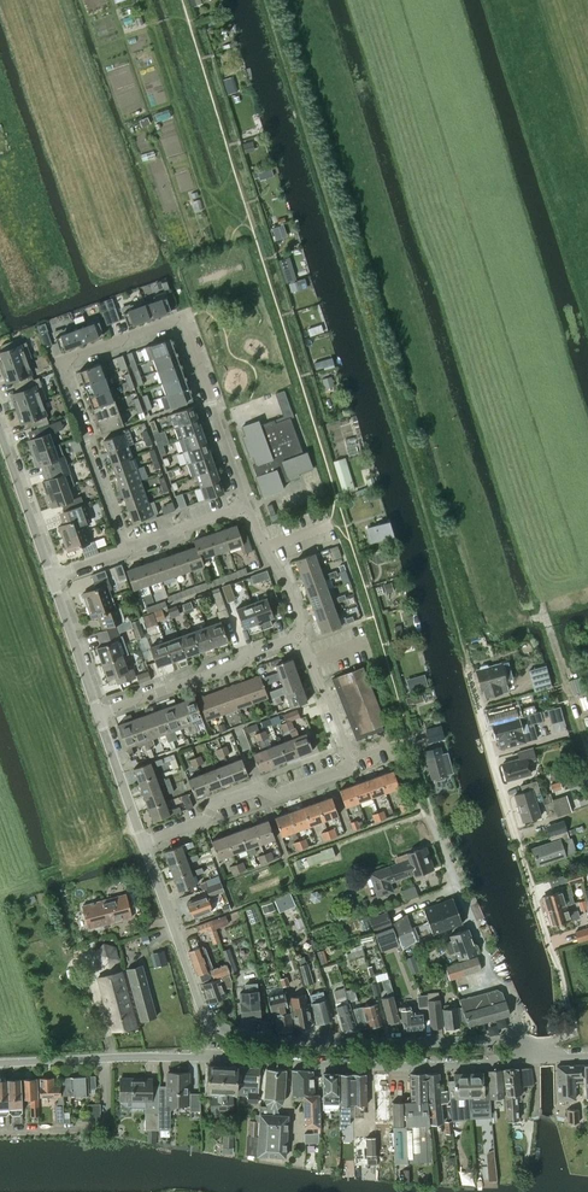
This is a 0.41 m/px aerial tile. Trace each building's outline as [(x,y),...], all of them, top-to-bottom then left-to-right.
[(241,84),(230,87),(233,99),(244,95),(241,84)] [(147,117),(139,121),(142,127),(150,123),(147,117)] [(278,226),(272,228),(276,240),(282,238),(278,226)] [(161,281),(156,282),(158,289),(163,288),(163,290),(168,288),(166,281),(161,282),(161,281)] [(165,296),(146,303),(152,319),(171,312),(165,296)] [(146,303),(128,310),(134,326),(152,319),(146,303)] [(115,307),(107,309),(112,323),(119,320),(115,307)] [(107,309),(100,312),(105,325),(112,323),(107,309)] [(85,321),(75,325),(76,329),(81,342),(103,335),(96,317),(85,321)] [(65,329),(53,333),(59,350),(81,342),(76,329),(75,325),(65,329)] [(52,346),(47,332),(39,335),(44,349),(52,346)] [(170,338),(148,346),(152,358),(174,350),(170,338)] [(0,353),(0,366),(1,368),(22,360),(25,359),(26,360),(31,358),(31,357),(26,344),(20,346),(18,339),(1,345),(3,352),(0,353)] [(174,350),(152,358),(157,371),(179,362),(174,350)] [(122,355),(115,357),(120,370),(127,368),(122,355)] [(22,360),(1,368),(6,382),(14,380),(16,386),(33,380),(33,379),(26,360),(25,359),(22,360)] [(323,360),(314,363),(316,369),(325,367),(323,360)] [(179,362),(157,371),(161,383),(183,375),(179,362)] [(101,363),(78,371),(83,384),(105,375),(101,363)] [(105,375),(83,384),(87,396),(110,388),(105,375)] [(183,375),(161,383),(165,395),(188,387),(183,375)] [(18,392),(11,395),(16,409),(40,400),(40,401),(46,399),(46,398),(38,378),(38,377),(33,379),(33,380),(16,386),(18,392)] [(165,395),(160,397),(164,410),(192,400),(188,387),(165,395)] [(110,388),(87,396),(92,408),(114,400),(110,388)] [(275,393),(275,394),(279,405),(288,401),(284,390),(275,393)] [(40,400),(16,409),(21,423),(28,420),(31,427),(48,421),(40,401),(40,400)] [(114,400),(92,408),(96,420),(119,412),(114,400)] [(193,406),(169,414),(174,427),(198,419),(193,406)] [(119,412),(96,420),(101,433),(123,425),(119,412)] [(242,427),(245,436),(242,437),(249,457),(252,456),(255,464),(253,465),(252,465),(255,471),(256,476),(257,476),(255,477),(258,484),(259,483),(264,496),(283,488),(281,483),(289,480),(299,477),(298,474),(313,469),(313,468),(307,452),(303,453),(290,418),(290,417),(279,421),(275,423),(274,420),(260,425),(258,421),(242,427)] [(198,419),(174,427),(178,439),(202,431),(198,419)] [(40,436),(27,441),(32,454),(53,446),(49,434),(63,429),(60,421),(37,429),(40,436)] [(122,433),(103,440),(107,451),(108,452),(127,445),(127,446),(133,444),(128,428),(121,431),(122,433)] [(202,431),(178,439),(183,452),(187,450),(206,443),(202,431)] [(187,450),(183,452),(187,463),(191,462),(211,455),(206,443),(187,450)] [(53,446),(32,454),(36,467),(49,462),(52,470),(66,464),(63,456),(59,444),(53,446)] [(127,445),(108,452),(112,463),(131,456),(127,446),(127,445)] [(191,462),(187,463),(191,476),(196,475),(196,474),(215,468),(211,455),(191,462)] [(131,456),(112,463),(116,475),(135,468),(131,456)] [(54,477),(42,482),(43,486),(47,495),(68,487),(74,485),(69,473),(66,464),(52,470),(54,477)] [(135,468),(116,475),(120,487),(140,480),(135,468)] [(215,468),(196,474),(196,475),(200,486),(219,479),(215,468)] [(219,479),(200,486),(205,499),(224,493),(219,479)] [(140,480),(120,487),(124,498),(144,491),(140,480)] [(68,487),(47,495),(51,508),(64,503),(66,511),(83,504),(80,496),(73,499),(68,487)] [(144,491),(124,498),(128,510),(148,503),(148,502),(144,491)] [(180,508),(186,506),(182,493),(175,495),(180,508)] [(148,503),(128,510),(133,522),(152,515),(158,513),(154,501),(153,500),(148,502),(148,503)] [(71,522),(59,526),(63,538),(85,530),(83,524),(88,522),(90,518),(85,504),(83,504),(66,511),(71,522)] [(388,521),(367,528),(371,542),(390,536),(392,535),(388,521)] [(237,524),(222,529),(229,549),(240,545),(243,553),(252,550),(245,530),(239,532),(237,524)] [(222,529),(208,534),(215,554),(229,549),(222,529)] [(85,530),(63,538),(67,550),(78,547),(78,548),(82,550),(85,557),(98,552),(97,548),(94,540),(90,542),(85,530)] [(194,539),(196,546),(201,559),(202,559),(215,554),(208,534),(194,539)] [(196,546),(182,551),(189,571),(204,565),(202,559),(201,559),(196,546)] [(182,551),(168,555),(175,575),(189,571),(182,551)] [(295,560),(300,572),(319,565),(315,553),(295,560)] [(168,555),(155,560),(162,580),(175,575),(168,555)] [(155,560),(141,565),(148,585),(162,580),(155,560)] [(127,569),(134,590),(148,585),(141,565),(127,569)] [(300,572),(304,584),(323,577),(322,575),(319,565),(300,572)] [(245,567),(236,571),(238,576),(247,573),(245,567)] [(267,570),(251,575),(253,583),(270,578),(267,570)] [(236,571),(222,576),(224,581),(238,576),(236,571)] [(212,580),(208,581),(210,586),(224,581),(222,576),(218,577),(217,574),(211,576),(212,580)] [(110,597),(106,586),(110,584),(107,576),(93,581),(96,588),(83,593),(87,605),(110,597)] [(304,584),(308,596),(328,589),(324,580),(323,577),(304,584)] [(208,581),(194,586),(196,591),(210,586),(208,581)] [(230,583),(222,586),(228,602),(236,599),(230,583)] [(194,586),(181,591),(182,596),(196,591),(194,586)] [(308,596),(313,608),(332,601),(331,599),(328,589),(308,596)] [(220,590),(212,593),(218,610),(216,611),(219,619),(229,615),(220,590)] [(169,601),(170,601),(182,596),(181,591),(167,596),(169,601)] [(110,597),(87,605),(91,617),(97,615),(102,629),(126,621),(120,606),(116,608),(111,596),(110,597)] [(205,596),(196,599),(198,605),(202,603),(202,602),(207,600),(205,596)] [(251,602),(261,629),(272,625),(270,618),(274,617),(267,597),(251,602)] [(165,600),(154,604),(156,609),(162,608),(167,606),(165,600)] [(261,629),(251,602),(249,603),(248,600),(242,603),(243,605),(236,608),(243,628),(247,627),(250,633),(261,629)] [(193,607),(191,601),(182,604),(184,610),(193,607)] [(313,608),(317,620),(336,613),(333,604),(332,601),(313,608)] [(148,613),(153,611),(156,609),(154,604),(146,607),(148,613)] [(177,606),(168,609),(170,614),(172,618),(180,615),(177,606)] [(162,608),(156,609),(153,611),(153,612),(156,621),(165,617),(162,608)] [(153,612),(142,616),(146,625),(156,621),(153,612)] [(321,632),(341,625),(336,613),(317,620),(321,632)] [(131,623),(137,638),(144,635),(138,620),(131,623)] [(206,626),(213,646),(228,641),(220,620),(206,626)] [(102,664),(123,656),(123,655),(128,653),(117,625),(100,631),(105,645),(97,648),(102,664)] [(192,631),(199,652),(213,646),(206,626),(192,631)] [(178,636),(185,656),(199,652),(192,631),(178,636)] [(164,641),(172,662),(185,656),(178,636),(164,641)] [(172,662),(164,641),(150,646),(157,667),(172,662)] [(128,669),(123,656),(102,664),(103,664),(101,665),(103,672),(105,671),(108,678),(115,676),(118,683),(135,677),(132,668),(128,669)] [(263,685),(280,679),(297,673),(292,658),(282,662),(281,657),(270,661),(271,666),(275,665),(278,671),(261,678),(263,685)] [(480,666),(479,669),(476,670),(481,690),(484,689),(486,697),(508,691),(505,680),(512,678),(508,662),(489,667),(486,664),(480,666)] [(528,669),(533,691),(551,686),(545,665),(528,669)] [(378,726),(386,723),(363,666),(333,678),(345,710),(352,708),(362,732),(370,729),(371,734),(380,730),(378,726)] [(148,671),(137,675),(139,683),(151,679),(148,671)] [(297,673),(280,679),(283,686),(269,691),(272,698),(280,695),(285,693),(302,687),(297,673)] [(268,698),(263,685),(261,678),(260,675),(244,681),(252,703),(268,698)] [(244,681),(229,686),(237,709),(252,703),(244,681)] [(229,686),(213,692),(222,715),(237,709),(229,686)] [(302,687),(285,693),(290,707),(307,701),(302,687)] [(213,692),(198,698),(206,720),(222,715),(213,692)] [(515,697),(517,705),(534,700),(531,692),(515,697)] [(183,701),(194,732),(199,730),(196,722),(203,719),(193,693),(189,694),(190,698),(183,701)] [(280,695),(272,698),(274,704),(282,701),(280,695)] [(194,732),(183,701),(176,703),(175,700),(170,701),(180,728),(187,725),(190,734),(194,732)] [(180,728),(170,701),(167,702),(168,706),(161,709),(173,740),(177,738),(174,730),(180,728)] [(489,724),(495,723),(524,715),(536,712),(534,705),(522,708),(523,709),(516,710),(515,705),(486,712),(489,724)] [(154,711),(153,707),(149,709),(159,736),(165,733),(168,742),(173,740),(161,709),(154,711)] [(159,736),(149,709),(145,710),(147,714),(139,717),(151,748),(156,746),(153,738),(159,736)] [(283,714),(286,722),(289,729),(294,727),(291,720),(300,717),(297,709),(283,714)] [(542,720),(540,711),(536,712),(524,715),(495,723),(498,733),(533,724),(533,723),(542,720)] [(151,748),(139,717),(133,719),(131,715),(127,717),(137,744),(143,741),(146,750),(151,748)] [(137,744),(127,717),(124,718),(125,722),(117,725),(126,748),(129,756),(134,754),(131,746),(137,744)] [(283,731),(289,729),(286,722),(280,724),(283,731)] [(259,729),(256,723),(246,727),(248,733),(259,729)] [(496,749),(537,738),(533,724),(498,733),(493,734),(496,749)] [(441,725),(426,729),(429,742),(444,738),(441,725)] [(296,729),(290,732),(292,737),(299,755),(313,750),(311,745),(316,743),(313,736),(308,738),(306,733),(306,732),(298,735),(296,729)] [(265,730),(260,732),(263,740),(268,738),(265,730)] [(260,750),(252,753),(259,771),(273,765),(270,760),(266,748),(263,740),(260,732),(254,734),(257,741),(260,750)] [(292,737),(279,743),(286,760),(299,755),(292,737)] [(271,746),(266,748),(270,760),(273,765),(286,760),(279,743),(271,746)] [(230,753),(227,744),(221,746),(224,755),(230,753)] [(191,747),(195,757),(198,765),(203,762),(200,755),(196,745),(191,747)] [(224,755),(221,746),(216,748),(219,757),(224,755)] [(440,746),(424,751),(426,758),(432,779),(435,778),(436,781),(445,778),(445,775),(448,774),(447,774),(453,772),(447,752),(442,753),(440,746)] [(536,759),(533,747),(517,751),(519,759),(502,764),(506,780),(531,773),(528,761),(536,759)] [(193,767),(198,765),(195,757),(190,759),(193,767)] [(241,757),(228,763),(234,780),(248,775),(241,757)] [(150,762),(133,768),(138,782),(156,775),(152,767),(151,762),(150,762)] [(228,763),(214,768),(221,785),(234,780),(228,763)] [(214,768),(201,773),(208,790),(221,785),(214,768)] [(393,770),(379,775),(386,792),(399,787),(393,770)] [(181,773),(164,779),(165,781),(166,785),(167,786),(171,784),(172,784),(184,780),(181,773)] [(201,773),(188,778),(195,796),(208,790),(201,773)] [(156,775),(138,782),(143,795),(160,788),(159,783),(156,775)] [(379,775),(366,780),(372,797),(386,792),(379,775)] [(366,780),(353,785),(359,802),(372,797),(366,780)] [(522,792),(514,794),(522,821),(541,815),(535,796),(540,795),(536,780),(519,785),(522,792)] [(551,784),(553,791),(563,788),(560,781),(551,784)] [(339,790),(345,807),(359,802),(353,785),(339,790)] [(160,788),(143,795),(148,808),(165,801),(160,788)] [(193,807),(188,793),(181,795),(186,809),(193,807)] [(332,796),(317,802),(324,820),(339,815),(332,796)] [(165,801),(148,808),(153,821),(170,815),(181,811),(179,806),(173,809),(168,809),(165,801)] [(317,802),(303,807),(310,826),(324,820),(317,802)] [(402,812),(407,809),(405,803),(399,805),(402,812)] [(303,807),(289,812),(296,831),(310,826),(303,807)] [(383,810),(378,812),(381,820),(386,818),(383,810)] [(275,817),(282,836),(296,831),(289,812),(275,817)] [(375,822),(381,820),(378,812),(372,814),(375,822)] [(554,834),(567,830),(563,819),(550,823),(554,834)] [(268,820),(254,825),(261,844),(275,838),(268,820)] [(359,827),(357,820),(351,822),(353,830),(359,827)] [(254,825),(240,830),(246,849),(261,844),(254,825)] [(334,828),(328,830),(330,838),(337,835),(334,828)] [(240,830),(226,835),(232,854),(246,849),(240,830)] [(324,840),(330,838),(328,830),(321,832),(324,840)] [(549,835),(551,842),(532,848),(537,865),(576,853),(571,837),(569,838),(567,830),(554,834),(549,835)] [(211,841),(218,859),(232,854),(226,835),(211,841)] [(306,838),(300,840),(303,848),(309,846),(306,838)] [(296,851),(303,848),(300,840),(293,843),(296,851)] [(164,851),(169,865),(187,858),(182,845),(164,851)] [(336,856),(332,846),(318,851),(318,852),(293,860),(296,870),(336,856)] [(409,872),(410,875),(414,873),(415,875),(434,868),(426,846),(407,853),(408,858),(396,862),(399,869),(408,866),(410,872),(409,872)] [(271,851),(264,854),(267,861),(274,859),(271,851)] [(199,859),(197,853),(190,856),(192,861),(199,859)] [(260,864),(267,861),(264,854),(258,856),(260,864)] [(169,865),(174,878),(191,871),(187,858),(169,865)] [(243,862),(236,864),(239,871),(246,869),(243,862)] [(399,869),(396,862),(368,872),(377,898),(394,891),(391,882),(410,875),(409,872),(410,872),(408,866),(399,869)] [(236,864),(230,866),(232,874),(239,871),(236,864)] [(584,879),(581,870),(566,875),(569,884),(584,879)] [(179,891),(196,884),(191,871),(174,878),(179,891)] [(207,887),(221,882),(219,876),(205,880),(207,887)] [(209,896),(224,891),(221,882),(207,887),(206,887),(209,896)] [(415,885),(400,891),(403,901),(418,895),(415,885)] [(546,910),(574,902),(572,895),(573,895),(571,888),(542,897),(546,910)] [(81,905),(88,929),(132,917),(126,894),(81,905)] [(193,917),(213,910),(207,894),(187,902),(193,917)] [(295,905),(290,894),(274,900),(279,912),(295,905)] [(452,898),(423,908),(427,921),(457,911),(452,898)] [(587,908),(585,900),(578,902),(581,911),(587,908)] [(275,910),(272,902),(261,906),(264,914),(275,910)] [(574,902),(546,910),(551,926),(580,917),(578,909),(569,912),(567,905),(574,903),(574,902)] [(231,909),(229,904),(221,906),(224,912),(231,909)] [(254,907),(246,910),(249,918),(257,915),(254,907)] [(457,911),(427,921),(432,934),(461,924),(457,911)] [(391,924),(387,912),(369,918),(374,930),(391,924)] [(411,934),(403,915),(399,919),(406,936),(411,934)] [(216,928),(229,924),(226,916),(213,920),(216,928)] [(406,936),(399,919),(394,923),(400,938),(406,936)] [(213,944),(220,941),(216,928),(213,920),(197,926),(199,932),(208,929),(213,944)] [(379,946),(396,940),(391,926),(374,933),(379,946)] [(587,938),(587,927),(575,931),(578,941),(587,938)] [(449,936),(451,940),(445,942),(449,954),(455,952),(458,959),(477,952),(477,951),(478,948),(477,944),(473,943),(468,929),(449,936)] [(350,946),(357,943),(355,937),(348,940),(350,946)] [(120,959),(116,946),(103,942),(94,952),(98,965),(110,968),(120,959)] [(202,946),(192,950),(188,952),(197,975),(199,974),(202,982),(210,979),(211,980),(219,977),(230,973),(231,973),(227,963),(213,969),(208,955),(205,947),(202,946)] [(362,949),(347,953),(349,960),(364,956),(362,949)] [(324,950),(317,952),(321,964),(328,962),(324,950)] [(227,963),(231,973),(237,971),(231,954),(225,956),(227,963)] [(413,955),(405,958),(411,974),(419,971),(413,955)] [(469,959),(473,972),(481,969),(477,957),(469,959)] [(306,963),(305,959),(299,961),(305,985),(313,983),(308,963),(306,963)] [(462,962),(466,974),(473,972),(469,959),(462,962)] [(466,974),(462,962),(455,964),(459,977),(466,974)] [(445,967),(449,980),(459,977),(455,964),(445,967)] [(156,1016),(142,965),(126,969),(140,1021),(156,1016)] [(137,1027),(122,971),(97,977),(112,1031),(137,1027)] [(226,996),(223,989),(227,987),(231,987),(231,988),(232,988),(232,980),(230,973),(219,977),(219,978),(214,980),(203,984),(209,1002),(226,996)] [(388,996),(381,998),(388,1023),(390,1022),(391,1024),(398,1022),(397,1020),(400,1019),(393,996),(394,996),(389,979),(382,981),(385,990),(386,990),(388,996)] [(377,982),(371,983),(374,995),(381,993),(377,982)] [(336,1006),(344,1030),(344,1031),(357,1030),(344,988),(345,988),(343,983),(332,987),(334,991),(333,991),(337,1002),(335,1003),(336,1006)] [(246,1000),(240,1001),(242,1017),(260,1016),(257,985),(244,986),(246,1000)] [(345,990),(349,1002),(358,1000),(354,988),(345,990)] [(496,988),(484,992),(459,999),(461,1007),(463,1012),(467,1025),(468,1026),(509,1015),(505,1000),(502,991),(496,988)] [(288,1007),(284,991),(267,995),(271,1011),(275,1010),(276,1014),(275,1014),(277,1031),(292,1030),(291,1013),(286,1014),(285,1008),(288,1007)] [(323,991),(309,994),(311,1002),(317,1023),(318,1022),(320,1024),(324,1023),(326,1020),(331,1019),(326,998),(325,998),(323,991)] [(305,993),(287,997),(288,1005),(289,1005),(292,1017),(293,1017),(295,1027),(303,1026),(304,1027),(308,1026),(310,1024),(312,1024),(308,1003),(307,1003),(305,993)] [(442,1028),(439,999),(428,1000),(431,1029),(442,1028)] [(362,1008),(354,1010),(360,1029),(369,1027),(371,1029),(375,1028),(377,1025),(382,1024),(376,1003),(362,1006),(362,1008)] [(463,1012),(461,1007),(457,1007),(443,1009),(445,1028),(452,1027),(452,1029),(458,1028),(458,1026),(467,1025),(463,1012)] [(401,1020),(402,1020),(403,1032),(424,1030),(423,1014),(415,1015),(415,1014),(412,1010),(411,1010),(411,1009),(400,1010),(401,1020)] [(556,1065),(557,1100),(575,1099),(575,1086),(577,1085),(577,1082),(584,1082),(583,1064),(556,1065)] [(207,1088),(207,1091),(212,1092),(224,1092),(226,1066),(220,1066),(216,1065),(208,1065),(207,1088)] [(226,1066),(224,1092),(226,1092),(227,1096),(233,1096),(237,1097),(237,1095),(239,1066),(238,1066),(238,1067),(226,1066)] [(239,1066),(237,1095),(248,1095),(247,1102),(258,1103),(259,1088),(260,1068),(239,1066)] [(531,1068),(518,1067),(503,1068),(503,1069),(505,1083),(506,1108),(508,1121),(519,1120),(517,1101),(521,1100),(521,1093),(524,1093),(524,1086),(534,1085),(534,1084),(532,1069),(531,1068)] [(278,1106),(282,1103),(284,1098),(286,1069),(268,1068),(265,1084),(264,1097),(266,1103),(269,1106),(259,1105),(259,1115),(261,1115),(260,1136),(259,1148),(258,1154),(286,1156),(289,1115),(277,1114),(278,1106)] [(503,1089),(501,1069),(488,1070),(488,1075),(489,1098),(504,1097),(503,1089)] [(293,1096),(293,1100),(303,1100),(303,1095),(314,1095),(314,1090),(313,1090),(313,1071),(292,1070),(293,1096)] [(468,1071),(469,1097),(469,1108),(489,1108),(489,1098),(488,1075),(483,1076),(483,1071),(475,1072),(474,1070),(468,1071)] [(453,1073),(453,1080),(448,1080),(452,1120),(452,1121),(458,1120),(461,1114),(457,1104),(459,1100),(463,1097),(467,1097),(469,1097),(468,1071),(462,1071),(461,1072),(453,1073)] [(447,1090),(440,1091),(439,1072),(423,1073),(429,1124),(443,1123),(441,1103),(448,1103),(447,1090)] [(338,1073),(323,1073),(323,1088),(323,1109),(339,1110),(340,1110),(340,1105),(339,1088),(339,1073),(338,1073)] [(352,1073),(339,1073),(339,1088),(340,1105),(340,1110),(339,1110),(339,1129),(344,1129),(344,1124),(350,1124),(349,1105),(351,1105),(353,1105),(353,1103),(353,1096),(353,1088),(352,1073)] [(366,1073),(352,1073),(353,1088),(353,1096),(353,1103),(353,1105),(362,1105),(366,1105),(366,1088),(366,1073)] [(389,1073),(374,1073),(375,1124),(391,1125),(389,1073)] [(429,1124),(423,1073),(410,1073),(410,1096),(411,1096),(411,1101),(393,1101),(394,1163),(433,1161),(429,1124)] [(158,1115),(158,1129),(170,1129),(170,1116),(170,1112),(171,1112),(172,1112),(173,1112),(174,1112),(174,1111),(175,1111),(176,1110),(176,1109),(177,1109),(177,1108),(178,1107),(178,1106),(178,1105),(188,1105),(188,1088),(189,1074),(167,1074),(167,1088),(167,1089),(160,1089),(160,1115),(158,1115)] [(63,1078),(64,1095),(71,1095),(89,1094),(88,1089),(96,1088),(95,1076),(63,1078)] [(40,1078),(41,1097),(60,1096),(60,1085),(53,1085),(53,1078),(40,1078)] [(121,1088),(121,1101),(145,1101),(145,1129),(148,1129),(148,1143),(154,1143),(154,1129),(158,1129),(158,1115),(160,1115),(160,1089),(150,1089),(150,1088),(150,1079),(121,1078),(121,1088)] [(8,1088),(9,1108),(22,1107),(21,1079),(7,1080),(8,1088)] [(37,1098),(36,1079),(21,1079),(22,1099),(30,1098),(31,1117),(38,1117),(37,1098)] [(8,1088),(7,1080),(0,1080),(0,1108),(9,1108),(8,1088)] [(303,1095),(303,1100),(304,1127),(320,1127),(319,1094),(319,1090),(314,1090),(314,1095),(303,1095)] [(212,1097),(210,1097),(210,1111),(211,1111),(211,1116),(220,1116),(220,1110),(234,1110),(233,1096),(227,1096),(226,1092),(224,1092),(212,1092),(212,1097)] [(200,1110),(199,1093),(190,1093),(190,1110),(200,1110)] [(54,1123),(62,1123),(62,1099),(57,1099),(57,1104),(54,1106),(54,1123)] [(579,1122),(578,1109),(567,1109),(567,1123),(579,1122)] [(453,1133),(452,1121),(452,1120),(444,1121),(445,1134),(446,1134),(446,1140),(454,1139),(453,1133)] [(257,1136),(258,1121),(250,1121),(249,1135),(257,1136)] [(235,1127),(223,1128),(222,1147),(222,1153),(233,1153),(233,1147),(234,1131),(235,1131),(235,1127)] [(319,1142),(319,1133),(304,1133),(305,1143),(319,1142)] [(376,1137),(366,1138),(367,1155),(376,1154),(376,1137)] [(496,1180),(493,1150),(492,1150),(486,1153),(489,1181),(496,1180)] [(521,1155),(514,1156),(515,1165),(522,1164),(521,1155)]
